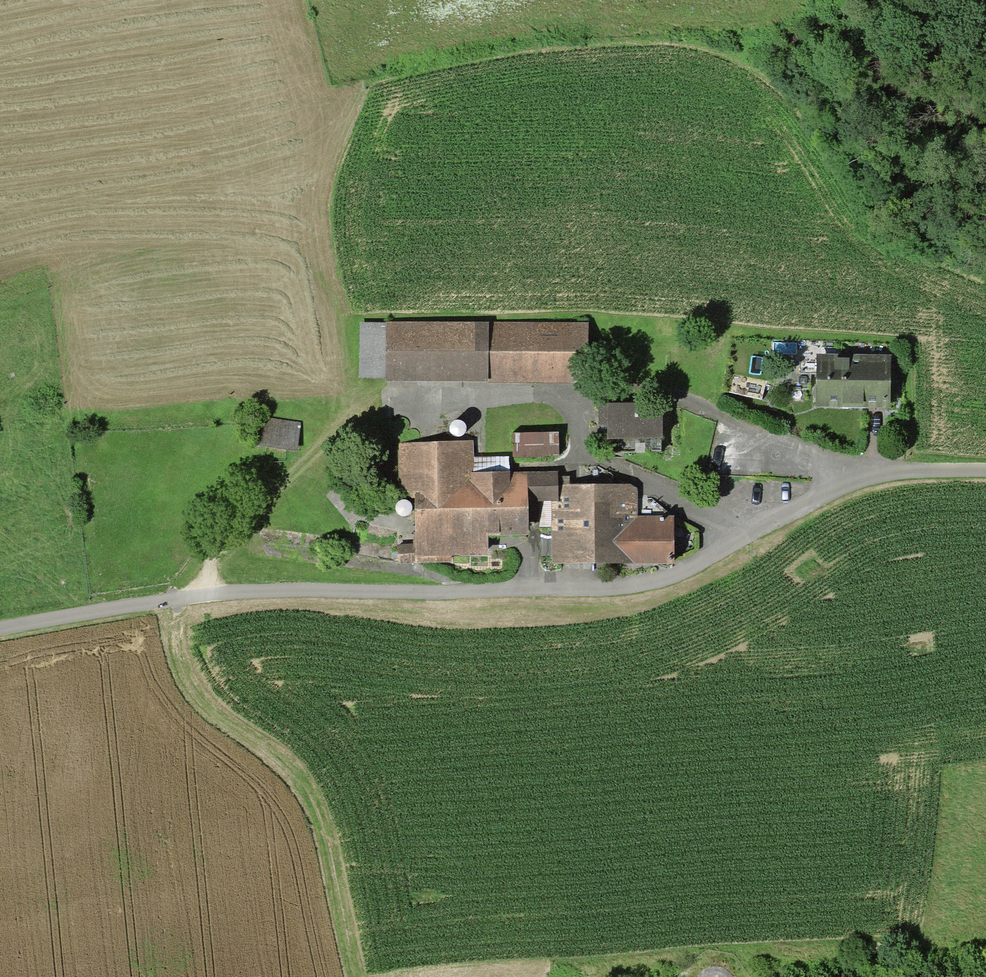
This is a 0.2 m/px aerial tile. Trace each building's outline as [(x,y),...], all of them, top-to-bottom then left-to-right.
[(589,323),(359,322),(359,379),(387,379),(387,383),(589,383),(589,323)] [(891,355),(817,354),(816,407),(890,408),(891,355)] [(662,439),(662,403),(598,404),(598,426),(607,426),(607,440),(662,439)] [(301,423),(263,418),(260,446),(297,451),(301,423)] [(559,431),(512,432),(513,455),(559,454),(559,431)] [(474,441),(398,443),(398,498),(416,498),(416,563),(452,563),(452,555),(488,555),(487,535),(528,535),(528,502),(528,471),(510,471),(474,472),(473,457),(474,441)] [(509,456),(473,457),(474,472),(510,471),(509,456)] [(558,471),(528,471),(528,502),(551,502),(552,563),(674,563),(674,515),(637,515),(637,488),(631,484),(570,485),(569,475),(558,475),(558,471)]
